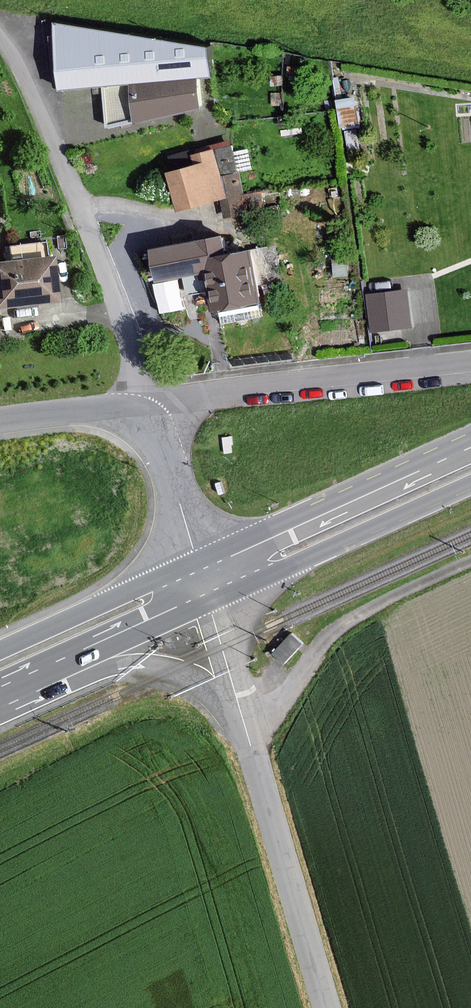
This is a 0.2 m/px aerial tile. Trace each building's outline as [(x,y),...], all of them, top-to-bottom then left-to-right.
[(214,42),(56,21),(59,86),(108,85),(111,125),(204,104),(202,75),(216,73),(214,42)] [(201,162),(175,168),(185,205),(230,193),(218,147),(199,152),(201,162)] [(219,306),(269,297),(259,241),(236,246),(234,232),(162,245),(168,276),(212,268),(219,306)] [(0,265),(0,307),(59,301),(54,259),(0,265)] [(414,325),(410,288),(370,293),(375,330),(414,325)]
